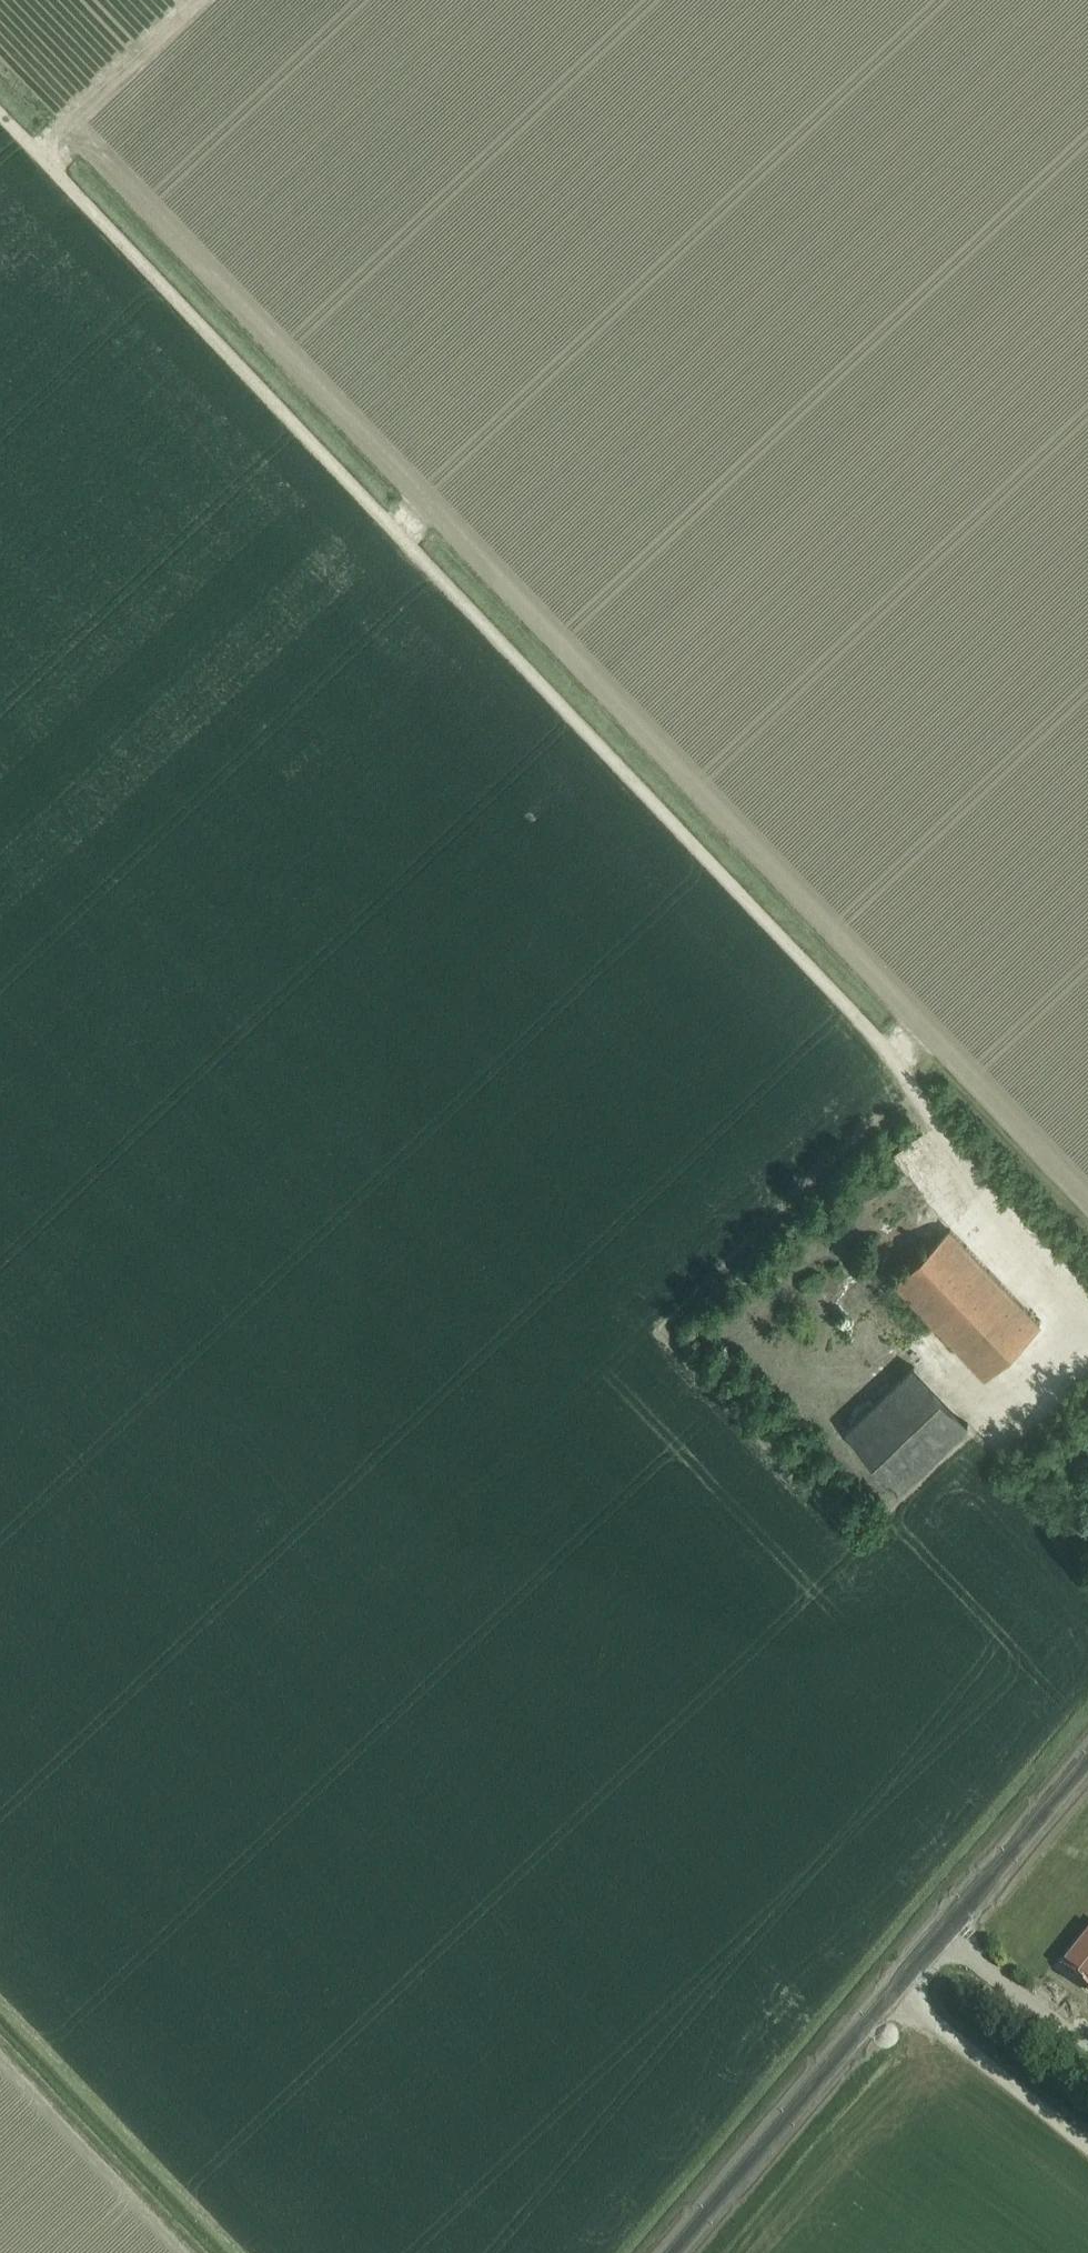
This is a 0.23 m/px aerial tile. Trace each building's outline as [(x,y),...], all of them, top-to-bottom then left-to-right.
[(985,1377),(1040,1324),(950,1230),(895,1283),(985,1377)] [(968,1423),(916,1369),(914,1366),(846,1431),(901,1488),(968,1423)] [(1083,1935),(1087,1938),(1064,1968),(1087,1987),(1087,1929),(1083,1935)]
